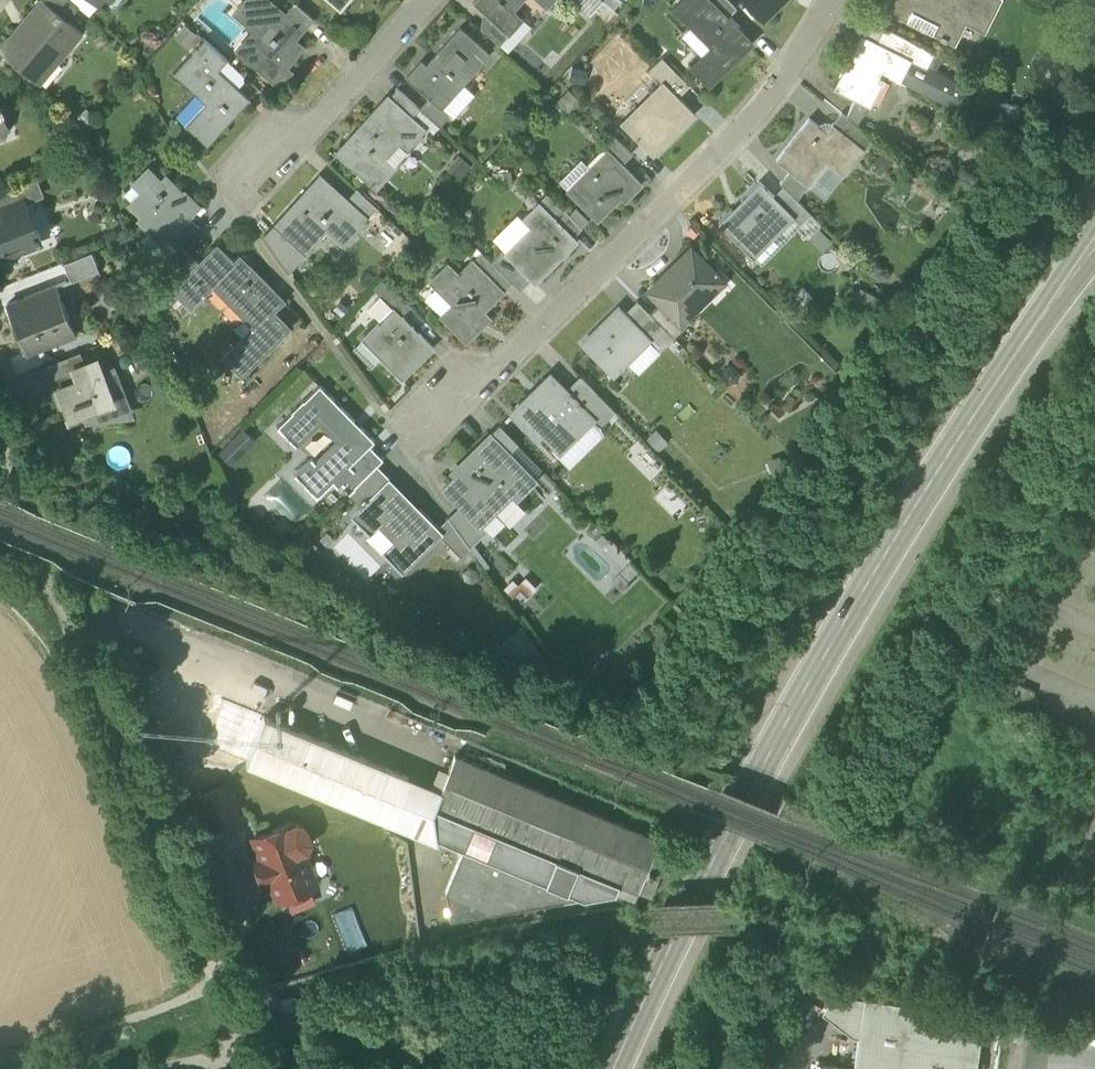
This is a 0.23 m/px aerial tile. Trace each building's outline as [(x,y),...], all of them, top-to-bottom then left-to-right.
[(39,82),(81,32),(67,20),(44,0),(40,0),(0,47),(0,49),(39,82)] [(67,20),(79,6),(71,0),(44,0),(67,20)] [(277,85),(290,69),(284,64),(296,50),(289,45),(304,29),(290,17),(287,20),(282,15),(275,10),(278,6),(271,0),(247,0),(235,14),(243,20),(243,19),(257,31),(243,47),(241,46),(237,51),(277,85)] [(290,17),(304,29),(314,17),(295,0),(282,15),(287,20),(290,17)] [(341,8),(348,0),(331,0),(341,8)] [(514,9),(513,10),(502,0),(475,0),(473,2),(490,17),(508,34),(509,34),(523,18),(514,9)] [(513,10),(514,9),(522,0),(502,0),(513,10)] [(709,84),(752,42),(727,16),(711,0),(681,0),(674,7),(691,25),(712,46),(702,56),(692,66),(709,84)] [(727,16),(736,7),(729,0),(711,0),(727,16)] [(763,15),(779,0),(748,0),(763,15)] [(953,41),(965,19),(984,29),(998,0),(891,0),(887,7),(907,18),(912,9),(938,22),(934,31),(940,34),(939,37),(944,39),(945,37),(953,41)] [(912,9),(907,18),(906,21),(932,34),(934,31),(938,22),(912,9)] [(877,41),(884,26),(862,15),(855,29),(861,32),(877,41)] [(481,27),(500,44),(508,34),(490,17),(481,27)] [(681,34),(702,56),(712,46),(691,25),(681,34)] [(911,59),(927,67),(928,65),(935,51),(884,26),(877,41),(912,58),(911,59)] [(430,97),(442,108),(443,106),(490,54),(460,27),(436,53),(440,57),(430,67),(421,60),(407,76),(430,97)] [(867,105),(870,106),(886,74),(900,81),(911,59),(912,58),(877,41),(861,32),(833,88),(854,98),(867,105)] [(195,48),(220,71),(229,61),(205,38),(195,48)] [(185,124),(207,145),(250,98),(220,71),(195,48),(173,72),(206,102),(185,124)] [(662,80),(679,96),(689,85),(661,57),(650,69),(661,80),(662,80)] [(972,87),(928,65),(927,67),(911,59),(900,81),(959,111),(972,87)] [(620,122),(653,155),(696,113),(679,96),(662,80),(661,80),(649,93),(654,98),(626,125),(621,120),(620,122)] [(388,97),(411,118),(419,108),(397,87),(388,97)] [(1023,105),(990,95),(986,109),(1018,119),(1023,105)] [(339,152),(376,185),(393,166),(383,157),(399,139),(406,146),(422,128),(411,118),(388,97),(339,152)] [(420,108),(440,126),(451,114),(443,106),(442,108),(430,97),(420,108)] [(857,124),(867,105),(854,98),(846,115),(857,124)] [(8,127),(0,106),(0,130),(8,127)] [(862,146),(871,135),(857,124),(846,115),(842,112),(833,123),(862,146)] [(790,170),(808,184),(826,161),(844,175),(865,148),(862,146),(833,123),(826,131),(809,118),(777,159),(790,170)] [(608,150),(621,164),(632,153),(614,134),(602,146),(607,150),(608,150)] [(896,156),(884,146),(872,161),(884,171),(896,156)] [(568,189),(597,218),(621,195),(625,199),(641,183),(621,164),(608,150),(607,150),(590,167),(568,189)] [(568,189),(590,167),(581,157),(559,179),(568,189)] [(826,198),(844,175),(826,161),(808,184),(826,198)] [(142,217),(164,239),(170,234),(189,215),(199,205),(185,192),(183,193),(166,176),(161,181),(148,168),(134,182),(143,191),(133,201),(145,213),(142,217)] [(513,187),(510,170),(492,172),(495,189),(513,187)] [(780,182),(783,185),(797,198),(808,184),(790,170),(780,182)] [(304,252),(305,253),(327,230),(335,220),(352,236),(369,217),(368,216),(347,198),(320,173),(273,224),(304,252)] [(718,222),(748,252),(789,211),(790,210),(774,194),(760,180),(718,222)] [(811,213),(797,198),(783,185),(774,194),(790,210),(789,211),(794,216),(801,223),(811,213)] [(17,203),(12,188),(0,193),(0,209),(17,203)] [(347,198),(368,216),(377,207),(356,188),(347,198)] [(552,216),(562,207),(547,192),(537,201),(539,203),(552,216)] [(40,242),(40,241),(42,241),(38,231),(36,232),(24,200),(17,203),(0,209),(0,257),(40,242)] [(532,278),(535,281),(576,240),(572,237),(552,216),(539,203),(524,217),(530,223),(534,227),(535,229),(525,238),(524,237),(508,253),(532,278)] [(568,214),(582,227),(589,220),(576,206),(568,214)] [(552,216),(572,237),(582,227),(568,214),(562,207),(552,216)] [(530,223),(524,217),(518,211),(492,237),(504,249),(508,253),(524,237),(534,227),(530,223)] [(789,211),(748,252),(753,256),(794,216),(789,211)] [(822,224),(811,213),(801,223),(794,216),(753,256),(761,265),(798,228),(807,238),(822,224)] [(170,234),(180,244),(199,225),(189,215),(170,234)] [(335,220),(327,230),(344,245),(352,236),(335,220)] [(264,234),(289,269),(304,252),(273,224),(264,234)] [(534,227),(524,237),(525,238),(535,229),(534,227)] [(199,263),(180,244),(159,265),(178,284),(199,263)] [(224,356),(242,374),(277,340),(281,343),(293,332),(279,318),(284,314),(281,311),(288,305),(240,257),(234,263),(217,246),(199,263),(178,284),(173,289),(191,307),(218,280),(233,295),(228,300),(246,318),(251,313),(259,321),(224,356)] [(661,302),(678,320),(679,319),(720,278),(691,248),(649,290),(661,302)] [(504,249),(491,261),(512,282),(520,290),(532,278),(508,253),(504,249)] [(64,262),(71,281),(99,270),(92,251),(64,262)] [(502,292),(512,282),(491,261),(490,260),(481,269),(482,270),(481,270),(501,291),(502,292)] [(456,328),(467,340),(489,317),(482,310),(501,291),(481,270),(482,270),(481,269),(473,261),(459,275),(448,264),(432,281),(436,285),(454,303),(441,316),(455,329),(456,328)] [(7,304),(26,352),(75,333),(56,285),(7,304)] [(393,306),(402,315),(411,305),(391,285),(381,295),(393,307),(393,306)] [(424,298),(441,316),(454,303),(436,285),(424,298)] [(878,296),(860,287),(851,306),(869,315),(878,296)] [(369,307),(380,319),(393,307),(381,295),(369,307)] [(637,300),(624,312),(637,325),(649,313),(637,300)] [(661,302),(649,313),(674,337),(686,326),(679,319),(678,320),(661,302)] [(393,306),(393,307),(380,319),(365,334),(384,353),(381,357),(402,378),(434,347),(402,315),(393,306)] [(582,343),(614,375),(627,362),(629,360),(625,357),(646,336),(647,335),(637,325),(624,312),(619,307),(582,343)] [(660,351),(674,337),(649,313),(637,325),(647,335),(646,336),(660,351)] [(362,338),(381,357),(384,353),(365,334),(361,337),(362,338)] [(637,373),(660,351),(646,336),(625,357),(629,360),(627,362),(637,373)] [(371,367),(381,357),(362,338),(352,348),(371,367)] [(68,356),(72,368),(85,364),(80,351),(68,356)] [(58,407),(63,405),(57,389),(77,381),(72,368),(68,356),(42,366),(58,407)] [(82,410),(97,404),(113,398),(107,384),(102,371),(97,359),(85,364),(72,368),(77,381),(57,389),(63,405),(67,415),(82,410)] [(114,366),(102,371),(107,384),(115,381),(125,406),(127,413),(102,416),(97,404),(82,410),(86,422),(134,416),(114,366)] [(542,432),(555,445),(565,435),(570,440),(592,419),(566,392),(567,391),(551,374),(513,411),(538,437),(542,432)] [(592,419),(598,425),(600,424),(615,410),(582,377),(567,391),(566,392),(592,419)] [(115,381),(107,384),(113,398),(97,404),(102,416),(127,413),(125,406),(115,381)] [(295,474),(317,497),(333,482),(337,486),(346,477),(354,469),(350,464),(370,445),(374,440),(320,385),(304,400),(303,400),(292,411),(293,412),(277,427),(296,445),(320,422),(338,440),(316,462),(311,457),(295,474)] [(606,431),(600,424),(598,425),(592,419),(570,440),(565,435),(555,445),(551,450),(569,468),(606,431)] [(490,434),(509,453),(518,444),(500,425),(490,434)] [(230,462),(254,440),(241,426),(217,448),(230,462)] [(655,428),(646,437),(658,449),(667,439),(655,428)] [(461,504),(475,519),(476,518),(488,506),(493,511),(494,510),(512,492),(517,497),(535,480),(531,475),(509,453),(490,434),(465,459),(469,463),(444,488),(461,504)] [(509,453),(531,475),(540,466),(518,444),(509,453)] [(346,477),(355,487),(377,465),(383,459),(370,445),(350,464),(354,469),(346,477)] [(389,477),(377,465),(355,487),(349,493),(361,504),(386,480),(389,477)] [(389,477),(386,480),(417,511),(420,508),(389,477)] [(383,552),(402,572),(440,535),(443,531),(438,526),(420,508),(417,511),(386,480),(361,504),(350,514),(370,534),(379,525),(394,541),(383,552)] [(461,504),(448,516),(470,546),(487,529),(476,518),(475,519),(461,504)] [(493,534),(505,522),(494,510),(493,511),(488,506),(476,518),(487,529),(488,529),(493,534)] [(470,546),(448,516),(438,526),(443,531),(440,535),(460,556),(470,546)] [(367,537),(383,552),(394,541),(379,525),(370,534),(367,537)] [(521,625),(494,648),(539,668),(548,658),(521,625)] [(991,699),(1026,713),(1035,691),(1001,677),(991,699)] [(246,761),(389,820),(408,775),(264,716),(246,761)] [(621,878),(640,886),(646,870),(660,835),(454,753),(441,788),(434,804),(621,878)] [(438,840),(437,835),(432,809),(434,804),(441,788),(408,775),(389,820),(438,840)] [(617,888),(621,878),(434,804),(432,809),(437,835),(464,846),(448,889),(453,918),(617,888)] [(292,821),(254,836),(261,855),(255,858),(263,881),(270,878),(278,898),(316,883),(302,847),(293,824),(292,821)] [(293,824),(302,847),(306,845),(309,838),(304,826),(297,822),(293,824)] [(648,871),(646,870),(640,886),(656,892),(662,877),(657,874),(659,869),(650,866),(648,871)] [(853,1034),(859,1035),(864,996),(833,992),(823,1010),(853,1034)] [(282,1000),(284,1009),(298,1006),(295,996),(282,1000)] [(864,996),(859,1035),(854,1068),(975,1068),(983,1013),(864,996)]
